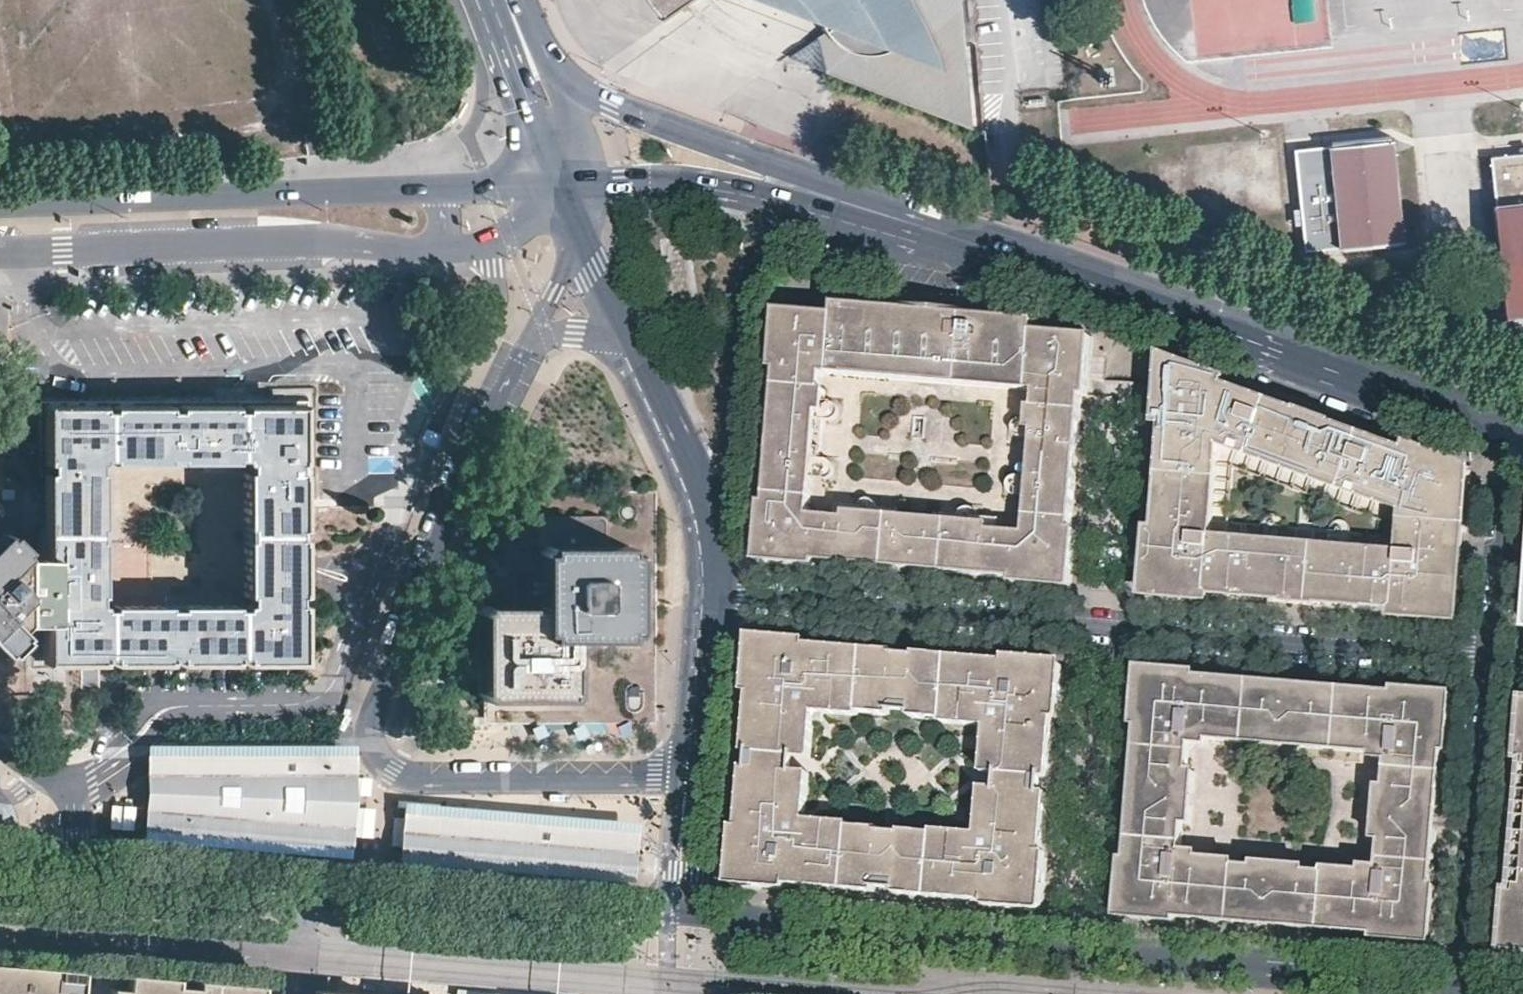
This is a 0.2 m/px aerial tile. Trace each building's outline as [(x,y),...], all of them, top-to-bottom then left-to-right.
[(813,40),(849,57),(913,0),(725,0),(813,40)] [(813,40),(801,47),(789,54),(831,70),(975,126),(966,0),(913,0),(849,57),(813,40)] [(1490,57),(1490,34),(1461,35),(1462,58),(1490,57)] [(1311,249),(1408,240),(1397,140),(1301,152),(1311,249)] [(1522,314),(1522,152),(1495,154),(1500,232),(1508,316),(1522,314)] [(1036,321),(836,303),(834,313),(780,307),(775,368),(779,369),(775,424),(820,429),(825,430),(826,417),(828,398),(829,387),(824,386),(825,370),(1037,387),(1035,405),(1030,404),(1029,417),(1027,435),(1026,446),(1032,447),(1078,450),(1083,394),(1088,395),(1093,336),(1035,331),(1036,321)] [(1165,361),(1164,366),(1169,367),(1165,412),(1160,411),(1159,417),(1163,417),(1163,421),(1166,421),(1158,526),(1155,525),(1155,528),(1150,527),(1149,534),(1155,535),(1151,582),(1145,580),(1144,587),(1150,588),(1150,593),(1157,594),(1158,589),(1203,592),(1202,598),(1211,598),(1212,590),(1288,596),(1287,599),(1293,600),(1295,595),(1298,542),(1213,534),(1221,443),(1404,509),(1400,552),(1313,544),(1309,596),(1310,600),(1314,601),(1315,598),(1393,604),(1391,613),(1399,614),(1399,609),(1446,612),(1445,618),(1454,619),(1454,613),(1460,614),(1460,608),(1453,608),(1457,562),(1463,562),(1464,556),(1456,555),(1448,555),(1450,528),(1458,528),(1466,529),(1466,521),(1461,521),(1463,476),(1469,477),(1470,471),(1463,469),(1464,464),(1458,462),(1457,465),(1410,449),(1411,445),(1407,444),(1405,447),(1400,445),(1399,448),(1387,444),(1384,450),(1371,445),(1373,439),(1258,397),(1256,404),(1240,398),(1243,392),(1230,387),(1231,385),(1226,383),(1227,379),(1220,376),(1219,381),(1174,364),(1175,360),(1170,358),(1169,362),(1165,361)] [(1250,394),(1243,392),(1240,398),(1256,404),(1258,397),(1250,394)] [(47,660),(297,660),(299,596),(307,596),(305,395),(39,395),(41,557),(25,557),(27,625),(47,626),(47,660)] [(835,395),(835,399),(834,418),(833,421),(847,422),(849,396),(835,395)] [(828,398),(826,417),(834,418),(835,399),(828,398)] [(1021,434),(1022,416),(1023,411),(1010,411),(1008,437),(1020,438),(1021,434)] [(1027,435),(1029,417),(1022,416),(1021,434),(1027,435)] [(818,445),(820,429),(775,424),(774,432),(774,440),(818,445)] [(1381,442),(1373,439),(1371,445),(1384,450),(1387,444),(1381,442)] [(758,560),(817,565),(818,559),(906,567),(911,516),(878,513),(860,512),(848,510),(846,516),(813,512),(817,476),(817,466),(822,466),(823,458),(825,445),(818,445),(774,440),(769,500),(763,499),(758,560)] [(1078,450),(1032,447),(1030,463),(1076,467),(1078,450)] [(831,454),(831,458),(829,476),(828,480),(842,482),(844,456),(831,454)] [(817,466),(817,476),(829,476),(831,458),(823,458),(822,466),(817,466)] [(1072,587),(1077,527),(1071,526),(1076,467),(1030,463),(1025,463),(1024,476),(1023,484),(1029,485),(1028,495),(1025,531),(991,529),(992,524),(978,523),(959,521),(928,518),(923,569),(1012,576),(1011,582),(1072,587)] [(1016,494),(1017,475),(1018,471),(1005,470),(1002,496),(1016,497),(1016,494)] [(1023,484),(1024,476),(1017,475),(1016,494),(1028,495),(1029,485),(1023,484)] [(856,505),(860,506),(879,508),(882,508),(883,494),(858,492),(856,505)] [(956,514),(960,515),(979,516),(982,517),(983,503),(957,501),(956,514)] [(919,517),(911,516),(906,567),(915,568),(923,569),(928,518),(919,517)] [(529,518),(509,518),(502,522),(502,563),(505,568),(512,568),(513,606),(479,605),(476,699),(572,699),(573,640),(633,640),(632,547),(604,545),(605,523),(597,517),(529,518)] [(8,660),(27,643),(27,625),(25,557),(26,545),(6,527),(0,533),(0,652),(8,660)] [(1456,555),(1458,528),(1450,528),(1448,555),(1456,555)] [(1306,543),(1298,542),(1295,595),(1302,595),(1309,596),(1313,544),(1306,543)] [(804,638),(760,634),(752,642),(748,680),(753,684),(747,747),(814,753),(818,707),(862,711),(863,708),(894,711),(898,650),(805,642),(804,638)] [(907,651),(898,650),(894,711),(903,712),(912,712),(916,652),(907,651)] [(1058,660),(1008,656),(1006,659),(916,652),(912,712),(943,715),(943,719),(987,723),(983,767),(1050,773),(1055,715),(1061,711),(1065,668),(1058,660)] [(1201,672),(1141,667),(1136,727),(1140,728),(1135,782),(1195,787),(1197,766),(1189,765),(1192,733),(1283,741),(1288,683),(1200,676),(1201,672)] [(97,688),(97,669),(80,669),(79,688),(97,688)] [(1295,684),(1288,683),(1283,741),(1290,742),(1299,742),(1304,685),(1295,684)] [(1391,692),(1304,685),(1299,742),(1372,749),(1392,750),(1391,757),(1388,784),(1382,783),(1380,805),(1428,810),(1437,807),(1442,754),(1447,753),(1453,693),(1392,688),(1391,692)] [(746,763),(813,769),(814,758),(814,753),(747,747),(747,752),(747,757),(746,763)] [(1392,750),(1372,749),(1374,755),(1391,757),(1392,750)] [(141,761),(139,840),(352,859),(358,812),(358,762),(141,761)] [(734,826),(730,870),(740,884),(760,885),(785,888),(789,882),(879,890),(884,827),(853,824),(851,820),(808,816),(813,769),(746,763),(741,820),(734,826)] [(1049,781),(1050,773),(983,767),(983,774),(982,785),(1048,791),(1049,781)] [(1194,795),(1195,787),(1135,782),(1135,789),(1134,799),(1193,805),(1194,795)] [(1045,899),(1049,854),(1043,848),(1048,791),(982,785),(978,831),(935,827),(934,831),(903,828),(897,891),(986,899),(990,905),(1034,909),(1045,899)] [(1118,916),(1179,921),(1180,916),(1261,923),(1265,918),(1272,862),(1253,860),(1253,865),(1233,863),(1233,858),(1180,854),(1183,821),(1192,822),(1193,805),(1134,799),(1129,855),(1123,855),(1123,857),(1118,916)] [(634,826),(402,805),(399,855),(631,876),(633,853),(634,826)] [(1428,810),(1380,805),(1379,812),(1379,821),(1427,825),(1435,828),(1436,817),(1437,807),(1428,810)] [(1432,944),(1437,884),(1431,884),(1435,828),(1427,825),(1379,821),(1377,837),(1384,838),(1381,864),(1381,871),(1362,869),(1326,865),(1325,871),(1306,869),(1306,865),(1287,863),(1282,917),(1286,925),(1371,932),(1371,939),(1432,944)] [(897,891),(903,828),(892,827),(884,827),(879,890),(885,890),(897,891)] [(1522,950),(1522,836),(1521,835),(1517,882),(1519,882),(1518,886),(1508,886),(1503,948),(1522,950)] [(1279,862),(1272,862),(1265,918),(1261,923),(1274,924),(1286,925),(1282,917),(1287,863),(1279,862)] [(454,936),(431,935),(429,942),(455,944),(454,936)] [(498,940),(461,937),(458,944),(499,948),(498,940)] [(527,943),(505,941),(502,948),(528,950),(527,943)] [(86,970),(0,963),(0,993),(84,993),(86,970)] [(264,993),(265,985),(218,982),(218,988),(190,986),(163,983),(164,976),(133,974),(132,988),(115,986),(115,993),(277,993),(264,993)]
